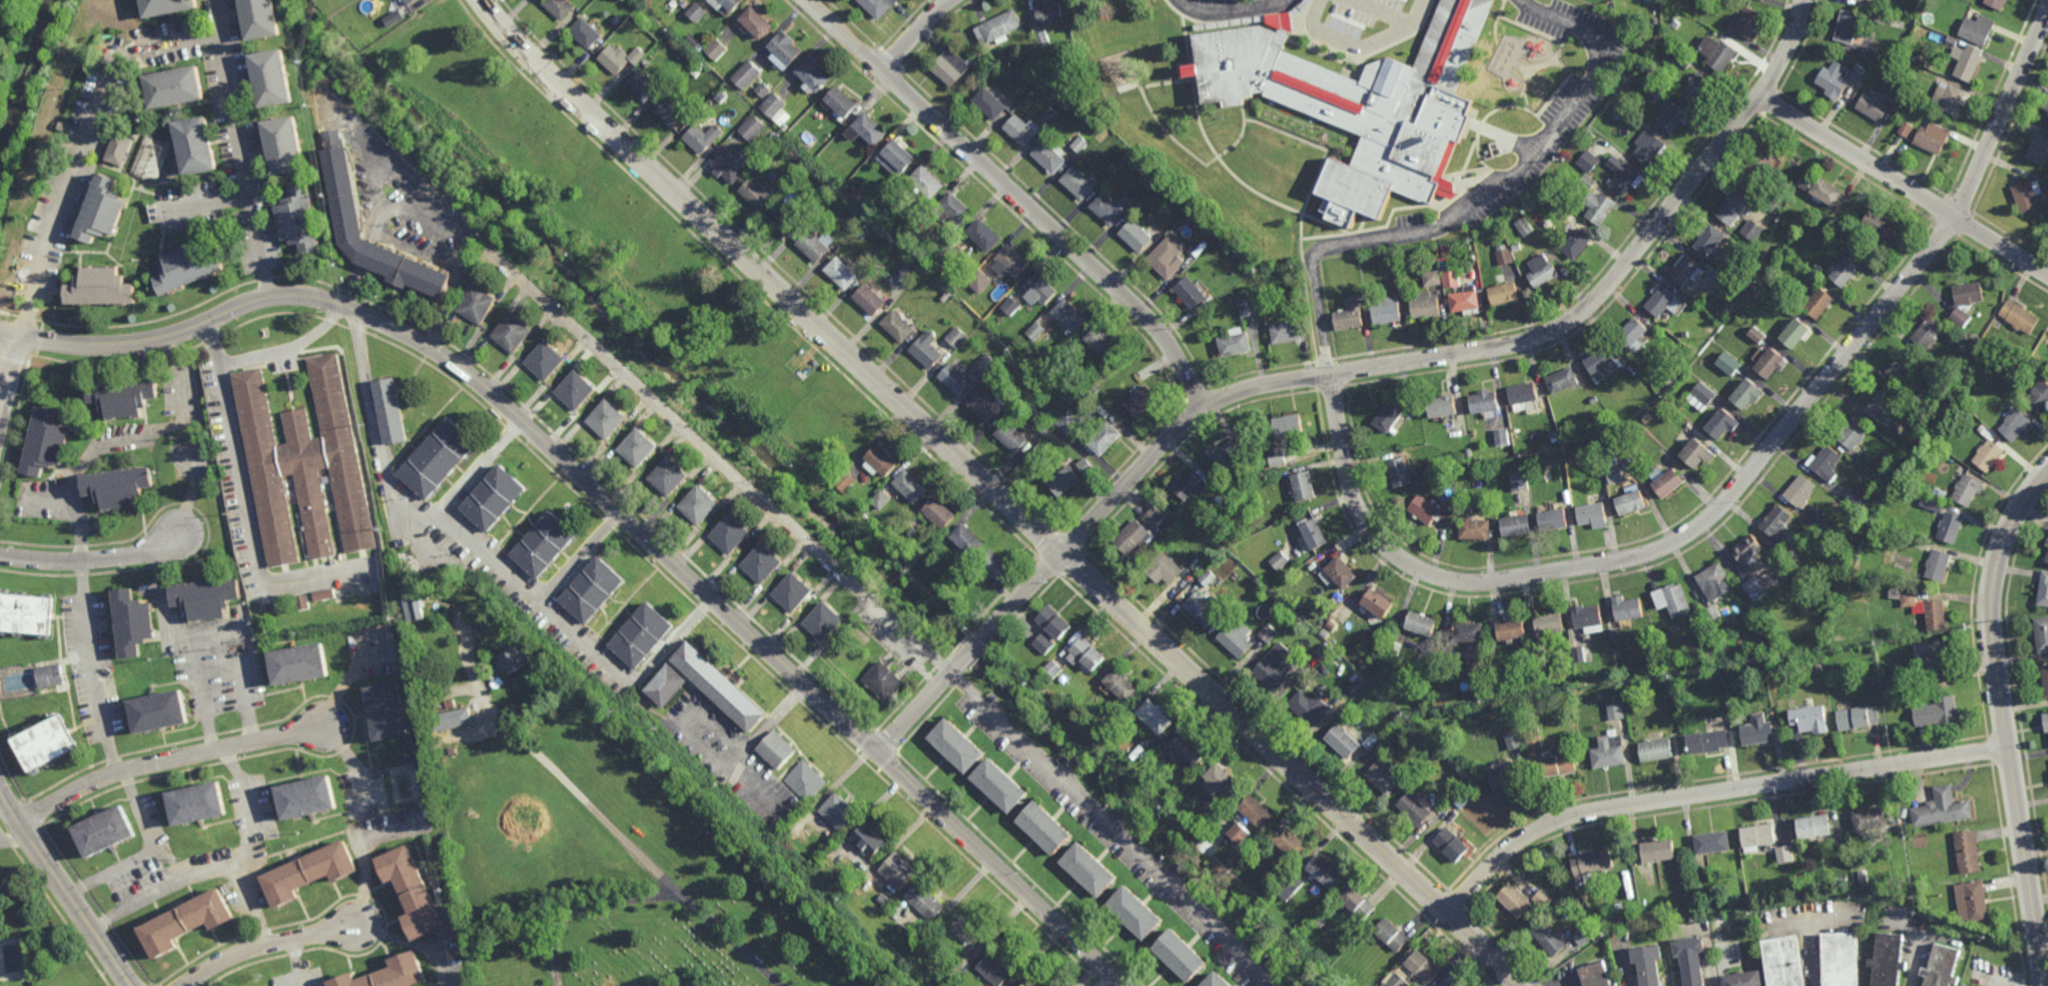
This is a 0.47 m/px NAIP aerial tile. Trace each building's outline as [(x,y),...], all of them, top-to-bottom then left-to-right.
[(147,18),(143,0),(200,0),(201,7),(147,18)] [(250,39),(244,0),(280,0),(283,17),(279,17),(281,34),(250,39)] [(401,5),(398,0),(423,0),(409,8),(412,14),(407,17),(402,10),(407,7),(404,3),(401,5)] [(542,4),(546,0),(567,0),(576,8),(562,23),(542,4)] [(733,10),(723,0),(744,0),(733,10)] [(880,19),(861,0),(899,0),(880,19)] [(1039,23),(1035,0),(1046,0),(1046,1),(1053,0),(1060,0),(1063,20),(1039,23)] [(1417,70),(1445,0),(1489,0),(1497,3),(1460,97),(1477,103),(1471,117),(1447,107),(1442,118),(1461,125),(1428,208),(1394,194),(1383,224),(1317,198),(1332,160),(1353,169),(1364,140),(1269,102),(1266,98),(1246,100),(1247,106),(1228,109),(1227,103),(1205,105),(1201,77),(1183,79),(1181,68),(1200,65),(1196,37),(1265,27),(1280,34),(1274,48),(1380,92),(1384,85),(1383,81),(1390,63),(1408,56),(1413,69),(1417,70)] [(1549,16),(1510,0),(1556,0),(1549,16)] [(1983,3),(1984,0),(2005,0),(2001,10),(1983,3)] [(697,22),(687,12),(697,1),(708,11),(697,22)] [(763,38),(740,17),(754,3),(776,24),(763,38)] [(1501,24),(1508,5),(1547,22),(1539,40),(1501,24)] [(999,42),(997,38),(984,44),(976,28),(991,21),(990,19),(1014,7),(1023,25),(1007,33),(1009,37),(999,42)] [(1753,39),(1735,31),(1739,22),(1737,21),(1740,15),(1742,15),(1746,7),(1763,14),(1753,39)] [(1852,44),(1834,39),(1841,9),(1860,14),(1852,44)] [(387,29),(383,21),(400,11),(404,19),(387,29)] [(1579,28),(1586,11),(1624,28),(1617,44),(1579,28)] [(1983,46),(1957,35),(1965,16),(1976,21),(1979,14),(1994,21),(1983,46)] [(616,26),(612,22),(618,15),(622,19),(616,26)] [(589,49),(571,31),(584,17),(602,35),(589,49)] [(1675,28),(1670,25),(1675,19),(1679,23),(1675,28)] [(786,69),(772,56),(777,51),(770,44),(785,28),(797,39),(795,42),(804,50),(786,69)] [(1040,46),(1035,33),(1045,29),(1050,42),(1040,46)] [(1542,66),(1557,29),(1565,32),(1550,69),(1542,66)] [(700,53),(685,40),(690,34),(705,47),(700,53)] [(1489,52),(1496,34),(1536,51),(1528,68),(1489,52)] [(1719,42),(1721,39),(1737,51),(1721,72),(1706,61),(1708,57),(1697,49),(1708,34),(1719,42)] [(1569,52),(1576,35),(1615,52),(1608,68),(1569,52)] [(717,59),(706,48),(717,37),(729,48),(717,59)] [(1955,46),(1954,47),(1945,43),(1948,37),(1957,41),(1955,46)] [(616,48),(619,45),(629,54),(626,57),(630,60),(616,75),(598,57),(612,44),(616,48)] [(1980,56),(1981,56),(1970,82),(1952,74),(1958,61),(1950,57),(1954,47),(1955,46),(1963,50),(1964,48),(1966,49),(1968,44),(1982,50),(1980,56)] [(636,64),(628,56),(637,45),(646,53),(636,64)] [(287,69),(289,68),(290,76),(288,76),(292,102),(263,106),(254,51),(283,46),(287,69)] [(953,86),(932,67),(952,46),(973,65),(953,86)] [(1872,57),(1866,54),(1869,49),(1874,51),(1872,57)] [(1686,69),(1674,59),(1681,50),(1693,59),(1686,69)] [(820,91),(816,88),(812,92),(805,85),(809,81),(797,70),(813,53),(826,65),(823,68),(832,77),(820,91)] [(1478,76),(1486,58),(1526,75),(1519,93),(1478,76)] [(646,67),(642,63),(646,59),(650,63),(646,67)] [(745,89),(733,77),(750,59),(763,71),(745,89)] [(1839,76),(1848,82),(1834,102),(1824,95),(1827,90),(1814,82),(1824,66),(1829,70),(1835,61),(1845,68),(1839,76)] [(154,108),(147,72),(202,62),(209,97),(154,108)] [(1858,81),(1848,74),(1856,63),(1866,70),(1858,81)] [(646,102),(625,84),(638,69),(659,87),(646,102)] [(1696,105),(1681,93),(1697,72),(1713,84),(1696,105)] [(765,97),(757,89),(765,81),(772,88),(765,97)] [(1658,100),(1647,91),(1656,81),(1667,90),(1658,100)] [(843,122),(834,113),(838,109),(826,98),(839,84),(860,103),(843,122)] [(1966,92),(1954,119),(1937,111),(1940,106),(1931,102),(1939,86),(1946,89),(1948,84),(1966,92)] [(995,120),(982,108),(982,107),(974,100),(986,86),(1008,106),(995,120)] [(1892,100),(1898,90),(1908,96),(1900,108),(1892,103),(1893,101),(1879,123),(1855,108),(1864,92),(1867,94),(1871,87),(1892,100)] [(782,125),(761,106),(775,91),(788,103),(784,107),(792,115),(782,125)] [(679,133),(655,110),(668,96),(686,113),(685,114),(691,120),(679,133)] [(1672,134),(1657,122),(1663,115),(1657,111),(1668,97),(1688,113),(1672,134)] [(1050,126),(1040,116),(1051,105),(1061,114),(1050,126)] [(877,145),(855,124),(868,110),(890,131),(877,145)] [(1024,146),(1003,127),(1016,112),(1028,123),(1032,119),(1041,128),(1024,146)] [(751,142),(739,129),(754,113),(767,126),(751,142)] [(186,175),(177,119),(212,114),(221,169),(186,175)] [(299,136),(302,136),(304,145),(301,146),(305,169),(275,175),(265,119),(295,114),(299,136)] [(1645,130),(1641,126),(1645,121),(1649,125),(1645,130)] [(1906,139),(1898,133),(1905,122),(1913,127),(1906,139)] [(707,132),(716,123),(724,130),(702,154),(683,136),(697,123),(707,132)] [(1949,133),(1939,156),(1912,144),(1920,127),(1926,130),(1929,123),(1949,133)] [(342,138),(345,138),(346,145),(349,144),(365,240),(368,240),(454,276),(444,301),(409,286),(408,290),(388,281),(389,278),(356,263),(340,245),(324,149),(326,149),(323,132),(341,129),(342,138)] [(1648,166),(1634,154),(1640,147),(1635,143),(1646,129),(1665,145),(1648,166)] [(124,134),(124,133),(129,135),(129,136),(135,139),(124,167),(106,159),(118,131),(124,134)] [(2036,132),(2047,137),(2047,156),(2043,166),(2025,158),(2036,132)] [(1079,153),(1070,145),(1080,135),(1088,142),(1079,153)] [(900,177),(879,158),(898,137),(919,157),(900,177)] [(1053,148),(1057,144),(1064,151),(1060,154),(1066,160),(1053,174),(1031,153),(1044,139),(1053,148)] [(1756,184),(1742,173),(1764,145),(1778,155),(1756,184)] [(734,184),(712,164),(725,149),(747,170),(734,184)] [(1590,173),(1577,163),(1588,150),(1601,160),(1590,173)] [(1626,165),(1628,162),(1642,173),(1641,174),(1645,178),(1636,189),(1633,186),(1624,197),(1609,185),(1618,173),(1607,164),(1614,155),(1626,165)] [(935,199),(912,178),(926,163),(948,184),(935,199)] [(1082,200),(1059,179),(1073,165),(1095,186),(1082,200)] [(116,189),(125,192),(122,198),(129,201),(116,234),(109,231),(107,237),(98,234),(94,244),(75,237),(79,226),(78,226),(84,210),(86,211),(92,195),(91,194),(97,179),(98,180),(102,171),(120,179),(116,189)] [(1591,191),(1580,182),(1586,174),(1597,182),(1591,191)] [(762,209),(740,190),(753,176),(774,196),(762,209)] [(1790,189),(1782,182),(1787,176),(1795,183),(1790,189)] [(1799,187),(1808,191),(1814,180),(1804,176),(1799,187)] [(1834,207),(1823,200),(1821,204),(1811,198),(1813,195),(1810,192),(1819,177),(1844,192),(1834,207)] [(1164,187),(1159,183),(1163,179),(1167,183),(1164,187)] [(2019,214),(2010,188),(2030,181),(2040,207),(2019,214)] [(310,194),(312,193),(315,209),(313,209),(316,226),(318,226),(320,242),(319,243),(320,252),(301,255),(299,244),(290,246),(289,241),(285,241),(278,205),(283,204),(282,198),(290,197),(288,186),(308,182),(310,194)] [(962,225),(952,215),(946,222),(937,213),(943,206),(941,204),(954,190),(976,211),(962,225)] [(1114,203),(1119,198),(1129,207),(1111,226),(1089,205),(1102,192),(1114,203)] [(1599,197),(1602,194),(1616,204),(1601,226),(1586,216),(1592,207),(1585,203),(1592,192),(1599,197)] [(1730,226),(1716,214),(1734,192),(1748,204),(1730,226)] [(1556,211),(1549,204),(1553,200),(1560,206),(1556,211)] [(791,237),(769,216),(781,202),(804,223),(791,237)] [(1885,239),(1862,224),(1872,209),(1895,224),(1885,239)] [(988,252),(974,239),(975,237),(969,231),(975,224),(973,223),(979,216),(1002,237),(988,252)] [(1525,237),(1516,224),(1526,217),(1535,230),(1525,237)] [(1139,253),(1118,233),(1131,219),(1152,239),(1139,253)] [(1754,243),(1740,232),(1750,219),(1764,230),(1754,243)] [(868,228),(864,224),(868,220),(872,223),(868,228)] [(1578,228),(1579,227),(1593,239),(1575,260),(1561,249),(1573,236),(1565,229),(1571,222),(1578,228)] [(1707,258),(1693,247),(1711,224),(1725,235),(1707,258)] [(818,263),(797,244),(810,230),(831,249),(818,263)] [(1789,240),(1784,236),(1789,231),(1793,235),(1789,240)] [(942,249),(936,245),(945,235),(950,240),(942,249)] [(1169,280),(1146,259),(1168,235),(1183,249),(1177,255),(1184,260),(1181,267),(1169,280)] [(1222,247),(1216,241),(1221,236),(1227,242),(1222,247)] [(201,249),(206,247),(210,255),(220,251),(227,270),(218,276),(217,274),(203,282),(202,280),(186,287),(187,289),(172,295),(171,293),(162,297),(155,279),(166,274),(162,266),(168,264),(165,256),(198,242),(201,249)] [(1016,279),(994,258),(1008,244),(1030,265),(1016,279)] [(1500,266),(1496,252),(1511,248),(1515,262),(1500,266)] [(1550,261),(1551,260),(1561,275),(1538,290),(1529,275),(1534,271),(1529,264),(1545,254),(1550,261)] [(1684,255),(1685,255),(1699,266),(1682,287),(1668,275),(1675,267),(1674,266),(1683,254),(1684,255)] [(848,291),(826,270),(839,256),(861,277),(848,291)] [(1844,288),(1830,277),(1847,257),(1860,268),(1844,288)] [(1819,274),(1813,268),(1817,264),(1823,269),(1819,274)] [(120,275),(127,275),(127,284),(138,284),(138,304),(128,304),(128,306),(111,306),(111,304),(94,304),(94,306),(77,306),(77,305),(68,305),(68,285),(79,284),(78,275),(84,275),(84,267),(120,267),(120,275)] [(1690,278),(1696,282),(1703,271),(1697,267),(1690,278)] [(980,294),(967,281),(979,268),(992,280),(980,294)] [(1456,273),(1460,273),(1461,286),(1445,288),(1443,271),(1456,269),(1456,273)] [(1044,306),(1038,300),(1033,305),(1024,296),(1029,290),(1024,285),(1037,271),(1058,291),(1044,306)] [(1426,287),(1424,274),(1440,271),(1442,284),(1426,287)] [(1192,309),(1173,288),(1188,276),(1206,297),(1192,309)] [(1729,296),(1715,285),(1721,277),(1735,288),(1729,296)] [(1494,306),(1489,289),(1515,282),(1520,299),(1494,306)] [(1984,301),(1974,302),(1975,304),(1965,305),(1965,304),(1956,305),(1953,286),(1981,282),(1984,301)] [(876,317),(855,297),(868,283),(889,303),(876,317)] [(483,327),(457,312),(473,285),(498,299),(483,327)] [(1478,290),(1481,308),(1453,312),(1450,294),(1466,291),(1466,287),(1477,285),(1478,290)] [(1660,318),(1645,307),(1661,286),(1676,297),(1660,318)] [(1818,320),(1803,309),(1820,288),(1834,299),(1818,320)] [(946,302),(942,298),(948,292),(952,296),(946,302)] [(1433,298),(1439,297),(1441,315),(1415,318),(1412,300),(1418,299),(1417,294),(1432,292),(1433,298)] [(1376,325),(1372,306),(1379,305),(1378,299),(1398,295),(1403,320),(1376,325)] [(1011,316),(1001,306),(1011,296),(1021,305),(1011,316)] [(1337,331),(1335,313),(1348,311),(1346,298),(1359,296),(1364,327),(1337,331)] [(1074,332),(1052,312),(1065,297),(1087,318),(1074,332)] [(1243,318),(1239,301),(1255,298),(1259,314),(1243,318)] [(2015,304),(2017,302),(2041,319),(2030,336),(2021,329),(2020,331),(2013,327),(2015,325),(1999,314),(2009,300),(2015,304)] [(1964,327),(1950,316),(1958,306),(1972,317),(1964,327)] [(905,344),(882,323),(896,309),(918,329),(905,344)] [(515,355),(493,337),(513,313),(535,331),(515,355)] [(1935,344),(1933,343),(1927,350),(1912,339),(1929,316),(1944,328),(1937,337),(1939,338),(1935,344)] [(1630,349),(1616,337),(1635,317),(1649,330),(1630,349)] [(1793,350),(1779,338),(1796,317),(1810,329),(1793,350)] [(1046,329),(1035,341),(1026,333),(1037,321),(1046,329)] [(1274,344),(1272,326),(1301,321),(1304,340),(1274,344)] [(1105,358),(1085,339),(1098,325),(1118,344),(1105,358)] [(960,349),(947,338),(958,326),(971,337),(960,349)] [(1244,334),(1248,333),(1252,351),(1223,357),(1219,339),(1229,337),(1228,330),(1242,327),(1244,334)] [(1759,344),(1747,335),(1753,327),(1765,337),(1759,344)] [(933,370),(912,350),(930,330),(939,338),(933,345),(945,356),(933,370)] [(1978,342),(1971,337),(1973,333),(1981,338),(1978,342)] [(547,384),(526,364),(547,341),(569,360),(547,384)] [(1610,376),(1606,369),(1595,377),(1584,361),(1606,346),(1621,368),(1610,376)] [(1780,372),(1777,369),(1768,380),(1754,368),(1771,348),(1788,363),(1780,372)] [(1906,387),(1886,371),(1904,350),(1919,362),(1912,371),(1914,372),(1909,378),(1912,380),(1906,387)] [(1731,377),(1715,364),(1725,351),(1741,364),(1731,377)] [(987,375),(975,364),(986,352),(998,363),(987,375)] [(376,549),(345,554),(329,468),(318,470),(335,557),(309,561),(297,489),(299,488),(296,475),(286,477),(302,563),(272,568),(236,373),(266,367),(281,446),(291,444),(285,412),(308,408),(313,439),(323,437),(308,359),(339,353),(376,549)] [(961,396),(940,377),(952,363),(973,383),(961,396)] [(1555,396),(1547,379),(1571,367),(1580,384),(1555,396)] [(577,414),(556,393),(579,370),(600,390),(577,414)] [(1667,386),(1662,380),(1669,374),(1674,379),(1667,386)] [(150,408),(145,409),(145,416),(109,418),(109,412),(103,412),(103,403),(91,403),(90,382),(159,377),(160,399),(149,399),(150,408)] [(385,446),(374,382),(398,378),(409,441),(385,446)] [(1755,404),(1752,402),(1744,412),(1730,399),(1747,379),(1764,394),(1755,404)] [(2044,379),(2047,383),(2047,404),(2039,413),(2026,400),(2033,392),(2031,391),(2036,386),(2037,387),(2044,379)] [(1707,406),(1691,392),(1700,381),(1716,395),(1707,406)] [(1541,411),(1529,414),(1527,403),(1513,406),(1509,388),(1535,382),(1541,411)] [(1138,418),(1125,404),(1146,384),(1159,398),(1138,418)] [(1094,394),(1091,390),(1096,386),(1099,390),(1094,394)] [(1887,416),(1886,415),(1880,422),(1865,410),(1883,388),(1898,400),(1891,409),(1892,409),(1887,416)] [(1919,405),(1907,396),(1913,388),(1925,397),(1919,405)] [(984,394),(986,392),(993,398),(991,400),(1001,409),(988,424),(966,403),(979,389),(984,394)] [(1492,393),(1497,392),(1500,411),(1474,415),(1471,396),(1480,395),(1479,392),(1492,390),(1492,393)] [(1591,404),(1588,400),(1594,396),(1597,401),(1591,404)] [(1431,418),(1429,400),(1455,397),(1457,414),(1431,418)] [(608,442),(587,423),(609,399),(630,419),(608,442)] [(1389,434),(1374,423),(1390,401),(1405,412),(1389,434)] [(56,422),(64,424),(63,429),(72,431),(63,466),(55,464),(53,469),(45,467),(43,478),(23,473),(25,464),(24,463),(27,447),(29,447),(33,431),(31,430),(35,415),(37,415),(39,406),(59,411),(56,422)] [(1733,433),(1729,430),(1720,441),(1705,429),(1722,408),(1741,423),(1733,433)] [(2032,422),(2013,442),(1999,429),(2005,422),(2004,421),(2010,414),(2012,416),(2018,409),(2032,422)] [(1069,435),(1057,424),(1068,411),(1080,421),(1069,435)] [(1645,423),(1641,419),(1647,413),(1651,418),(1645,423)] [(1277,437),(1274,419),(1301,414),(1304,432),(1277,437)] [(1870,429),(1863,437),(1865,438),(1860,444),(1859,443),(1853,450),(1834,435),(1841,426),(1845,429),(1855,416),(1870,429)] [(427,502),(398,475),(451,417),(481,445),(427,502)] [(1015,453),(994,434),(1007,420),(1028,439),(1015,453)] [(1102,457),(1087,444),(1108,421),(1123,434),(1102,457)] [(653,457),(652,456),(638,471),(618,451),(639,429),(659,448),(656,452),(657,453),(653,457)] [(1496,446),(1493,431),(1507,429),(1510,444),(1496,446)] [(1551,440),(1549,433),(1556,431),(1558,437),(1551,440)] [(1709,464),(1704,460),(1696,469),(1680,456),(1695,438),(1716,456),(1709,464)] [(2005,450),(1988,473),(1973,462),(1980,453),(1977,452),(1982,445),(1983,446),(1989,438),(2005,450)] [(1241,455),(1237,457),(1240,462),(1234,465),(1232,462),(1219,470),(1208,451),(1216,446),(1218,448),(1231,440),(1241,455)] [(1910,452),(1906,448),(1911,443),(1914,447),(1910,452)] [(887,480),(880,474),(876,478),(865,467),(869,463),(866,460),(879,445),(901,465),(887,480)] [(1830,483),(1810,466),(1827,445),(1842,457),(1836,465),(1837,466),(1833,470),(1837,473),(1830,483)] [(1272,467),(1270,451),(1285,449),(1287,465),(1272,467)] [(685,485),(684,484),(669,500),(648,480),(670,457),(691,477),(688,480),(689,481),(685,485)] [(1086,476),(1077,464),(1085,457),(1095,469),(1086,476)] [(1396,489),(1387,463),(1405,457),(1414,483),(1396,489)] [(1890,470),(1883,465),(1888,458),(1895,464),(1890,470)] [(488,534),(461,509),(503,464),(530,489),(488,534)] [(1076,484),(1059,497),(1047,482),(1070,464),(1082,479),(1076,484)] [(146,498),(141,498),(142,506),(107,512),(105,504),(100,505),(99,496),(88,498),(85,477),(154,467),(157,488),(145,490),(146,498)] [(1202,496),(1197,491),(1187,502),(1171,488),(1188,468),(1204,481),(1200,486),(1206,491),(1202,496)] [(1610,485),(1606,472),(1620,468),(1624,481),(1610,485)] [(1664,500),(1652,485),(1674,469),(1685,483),(1664,500)] [(845,495),(834,484),(847,470),(858,482),(845,495)] [(909,472),(911,472),(913,474),(913,475),(930,492),(917,506),(911,500),(910,502),(906,498),(907,496),(902,492),(901,494),(896,489),(897,488),(894,485),(908,471),(909,472)] [(1299,501),(1292,476),(1311,471),(1317,496),(1299,501)] [(1985,485),(1980,494),(1976,493),(1969,508),(1951,498),(1956,489),(1954,488),(1958,480),(1960,481),(1964,473),(1985,485)] [(1512,492),(1510,476),(1526,474),(1528,490),(1512,492)] [(1803,509),(1799,506),(1795,511),(1780,498),(1801,474),(1816,487),(1809,495),(1811,496),(1807,502),(1808,503),(1803,509)] [(1220,493),(1213,486),(1218,482),(1225,488),(1220,493)] [(1931,493),(1925,491),(1929,483),(1934,486),(1931,493)] [(1640,491),(1642,490),(1648,508),(1622,518),(1615,500),(1628,496),(1625,489),(1637,484),(1640,491)] [(721,506),(699,529),(679,509),(693,495),(691,493),(696,489),(697,490),(701,486),(721,506)] [(881,513),(871,503),(882,491),(892,501),(881,513)] [(1941,513),(1934,511),(1934,512),(1929,510),(1929,509),(1919,506),(1923,494),(1945,502),(1941,513)] [(1439,522),(1435,519),(1430,526),(1419,518),(1418,520),(1414,517),(1415,515),(1408,510),(1420,495),(1442,511),(1440,514),(1443,516),(1439,522)] [(945,532),(924,513),(937,498),(959,518),(945,532)] [(1608,522),(1606,522),(1607,527),(1595,529),(1594,524),(1580,526),(1577,507),(1605,503),(1608,522)] [(1786,559),(1768,543),(1769,542),(1772,537),(1759,526),(1778,504),(1792,516),(1785,524),(1791,529),(1781,541),(1792,551),(1786,559)] [(1468,513),(1460,510),(1462,505),(1470,508),(1468,513)] [(1156,530),(1143,518),(1154,506),(1167,517),(1156,530)] [(1546,533),(1542,534),(1539,514),(1566,509),(1570,528),(1558,531),(1546,533)] [(538,581),(511,556),(553,511),(580,536),(538,581)] [(1465,520),(1458,518),(1460,511),(1467,513),(1465,520)] [(1955,545),(1936,538),(1939,528),(1938,527),(1940,520),(1942,520),(1945,511),(1964,517),(1955,545)] [(1504,538),(1501,519),(1529,514),(1533,533),(1504,538)] [(752,534),(731,557),(710,538),(723,524),(722,522),(726,518),(728,519),(732,515),(752,534)] [(1331,543),(1314,552),(1307,538),(1305,539),(1303,535),(1305,534),(1299,523),(1309,518),(1310,521),(1317,517),(1331,543)] [(1149,531),(1150,530),(1157,536),(1155,538),(1161,543),(1156,547),(1151,543),(1134,561),(1114,542),(1125,531),(1124,530),(1136,518),(1149,531)] [(1490,540),(1460,539),(1460,520),(1490,521),(1490,540)] [(968,528),(967,529),(984,545),(971,560),(957,547),(958,545),(951,538),(963,525),(964,526),(965,525),(968,528)] [(1750,566),(1747,563),(1744,566),(1731,552),(1751,533),(1764,548),(1755,557),(1757,560),(1750,566)] [(762,587),(742,568),(764,544),(784,564),(762,587)] [(1944,582),(1925,576),(1927,566),(1925,566),(1927,559),(1929,560),(1932,549),(1952,554),(1944,582)] [(404,560),(402,552),(409,550),(410,559),(404,560)] [(1007,566),(1009,564),(1012,567),(1011,568),(1012,570),(999,584),(977,564),(991,550),(1007,566)] [(1280,572),(1270,561),(1281,550),(1291,561),(1280,572)] [(1184,569),(1181,566),(1185,561),(1188,564),(1189,563),(1194,568),(1188,574),(1185,571),(1166,591),(1145,571),(1164,551),(1184,569)] [(1349,560),(1348,566),(1359,577),(1345,591),(1334,580),(1330,584),(1325,579),(1330,574),(1326,569),(1340,556),(1341,557),(1343,554),(1349,560)] [(586,624),(560,598),(572,585),(573,587),(602,556),(627,580),(586,624)] [(1313,570),(1309,564),(1315,560),(1319,566),(1313,570)] [(1729,579),(1726,581),(1731,591),(1710,603),(1694,577),(1701,573),(1700,571),(1706,568),(1707,569),(1719,562),(1729,579)] [(1207,587),(1199,580),(1210,569),(1218,577),(1207,587)] [(2040,569),(2047,570),(2047,607),(2035,605),(2040,569)] [(805,604),(804,603),(794,614),(773,596),(794,572),(815,590),(810,596),(812,597),(805,604)] [(1755,603),(1741,587),(1756,575),(1769,592),(1755,603)] [(234,610),(229,610),(230,617),(220,619),(219,615),(202,617),(203,620),(194,621),(193,615),(189,616),(188,608),(176,609),(173,589),(243,580),(245,601),(233,602),(234,610)] [(1692,611),(1672,620),(1667,608),(1658,611),(1651,593),(1662,589),(1674,584),(1675,586),(1681,584),(1692,611)] [(1395,604),(1384,620),(1383,619),(1377,628),(1371,624),(1377,615),(1376,614),(1375,615),(1370,612),(1371,611),(1361,605),(1362,603),(1359,600),(1365,592),(1368,594),(1371,588),(1395,604)] [(7,634),(0,633),(0,602),(1,593),(3,594),(3,590),(11,591),(11,594),(20,595),(20,591),(29,592),(28,595),(46,597),(46,594),(55,595),(54,598),(56,599),(52,633),(51,633),(50,638),(41,637),(42,633),(25,631),(24,635),(16,635),(16,631),(8,630),(7,634)] [(138,602),(146,601),(146,606),(156,605),(160,634),(151,635),(151,640),(143,641),(145,654),(124,656),(116,592),(137,590),(138,602)] [(1342,601),(1336,594),(1340,590),(1346,597),(1342,601)] [(1201,596),(1202,595),(1208,600),(1213,595),(1226,606),(1208,628),(1199,620),(1198,621),(1182,607),(1196,591),(1201,596)] [(1917,606),(1901,607),(1901,605),(1897,605),(1896,598),(1901,598),(1900,592),(1916,592),(1917,606)] [(420,597),(425,597),(426,603),(422,604),(425,617),(408,620),(406,611),(414,610),(412,599),(408,600),(408,604),(405,604),(403,597),(419,594),(420,597)] [(299,612),(296,597),(306,595),(309,610),(299,612)] [(1626,601),(1642,599),(1645,619),(1618,623),(1614,598),(1625,596),(1626,601)] [(636,669),(608,644),(650,598),(677,624),(636,669)] [(824,644),(803,624),(826,600),(847,620),(824,644)] [(1927,631),(1925,601),(1944,600),(1946,630),(1927,631)] [(1073,627),(1068,633),(1066,631),(1045,654),(1032,643),(1042,630),(1044,632),(1046,630),(1035,619),(1037,617),(1038,618),(1050,605),(1061,615),(1060,616),(1073,627)] [(1711,628),(1701,613),(1713,605),(1723,620),(1711,628)] [(1586,608),(1601,606),(1604,626),(1603,626),(1603,629),(1586,631),(1585,626),(1576,627),(1573,607),(1585,606),(1586,608)] [(1556,614),(1562,613),(1565,629),(1537,633),(1535,617),(1547,615),(1546,612),(1555,611),(1556,614)] [(1421,615),(1421,613),(1427,615),(1426,616),(1438,620),(1433,637),(1417,632),(1417,633),(1413,632),(1413,631),(1406,628),(1406,627),(1402,625),(1406,613),(1410,615),(1411,612),(1421,615)] [(1515,619),(1524,618),(1526,636),(1499,639),(1497,622),(1504,621),(1504,617),(1514,615),(1515,619)] [(2032,618),(2047,616),(2047,652),(2037,653),(2032,618)] [(1304,627),(1300,623),(1304,619),(1308,623),(1304,627)] [(1384,632),(1378,628),(1383,620),(1389,624),(1384,632)] [(1471,624),(1483,624),(1483,640),(1466,641),(1466,642),(1461,642),(1461,640),(1453,640),(1453,635),(1452,635),(1452,626),(1454,626),(1454,623),(1465,623),(1465,621),(1471,621),(1471,624)] [(1235,626),(1237,624),(1240,627),(1244,623),(1251,630),(1248,633),(1251,636),(1248,639),(1253,643),(1240,658),(1217,636),(1230,622),(1235,626)] [(1269,643),(1258,634),(1269,622),(1279,632),(1269,643)] [(1610,640),(1609,630),(1617,629),(1618,639),(1610,640)] [(1088,675),(1078,666),(1083,661),(1080,658),(1075,664),(1067,657),(1072,651),(1069,648),(1083,633),(1107,655),(1088,675)] [(771,711),(752,732),(672,657),(691,637),(771,711)] [(303,680),(300,681),(300,679),(278,683),(272,648),(295,644),(294,643),(322,638),(328,674),(303,678),(303,680)] [(1398,656),(1385,651),(1390,639),(1402,644),(1398,656)] [(1276,692),(1253,670),(1280,640),(1292,652),(1283,662),(1291,669),(1287,675),(1290,677),(1276,692)] [(1952,679),(1927,683),(1924,662),(1916,663),(1913,645),(1949,640),(1952,658),(1949,658),(1952,679)] [(521,649),(525,647),(532,660),(509,673),(506,668),(503,670),(498,661),(501,659),(498,654),(517,643),(521,649)] [(1575,663),(1573,646),(1584,644),(1586,661),(1575,663)] [(1431,655),(1424,653),(1427,645),(1433,646),(1431,655)] [(102,664),(100,650),(111,648),(113,663),(102,664)] [(1053,680),(1042,669),(1053,658),(1064,668),(1053,680)] [(665,708),(644,689),(670,660),(691,679),(665,708)] [(886,703),(863,681),(881,661),(904,682),(886,703)] [(40,687),(36,667),(62,662),(65,682),(40,687)] [(1814,671),(1813,664),(1820,663),(1821,671),(1814,671)] [(2039,664),(2047,663),(2047,697),(2044,698),(2039,664)] [(1126,673),(1127,671),(1132,676),(1131,677),(1142,688),(1128,703),(1103,679),(1117,664),(1126,673)] [(1871,684),(1870,676),(1878,675),(1879,684),(1871,684)] [(375,739),(365,684),(399,678),(409,733),(375,739)] [(1884,690),(1883,681),(1894,679),(1895,689),(1884,690)] [(1306,689),(1301,685),(1306,680),(1310,685),(1306,689)] [(1311,695),(1315,690),(1330,705),(1325,710),(1327,711),(1313,726),(1288,701),(1299,689),(1296,686),(1299,683),(1311,695)] [(166,728),(163,728),(162,727),(138,732),(131,697),(185,685),(193,720),(165,726),(166,728)] [(1960,725),(1940,728),(1939,722),(1916,726),(1913,707),(1936,703),(1935,698),(1955,694),(1960,725)] [(1159,704),(1160,702),(1165,707),(1164,708),(1176,720),(1163,735),(1137,711),(1151,696),(1159,704)] [(1493,711),(1491,702),(1498,700),(1500,709),(1493,711)] [(1605,704),(1608,721),(1624,718),(1621,702),(1605,704)] [(1828,731),(1814,733),(1813,730),(1801,731),(1799,724),(1792,725),(1789,709),(1825,704),(1828,731)] [(433,731),(430,713),(470,705),(474,723),(433,731)] [(1880,724),(1856,727),(1856,729),(1840,731),(1837,710),(1868,705),(1868,706),(1877,705),(1880,724)] [(61,712),(62,711),(80,746),(79,746),(81,750),(72,755),(70,751),(56,759),(58,762),(50,766),(48,763),(41,767),(42,770),(35,774),(33,770),(31,771),(13,737),(15,736),(13,734),(22,729),(23,732),(28,729),(27,728),(30,726),(29,725),(36,721),(38,724),(51,717),(50,715),(60,710),(61,712)] [(968,774),(929,737),(950,715),(989,752),(968,774)] [(1743,745),(1740,726),(1772,721),(1775,741),(1743,745)] [(1343,727),(1344,725),(1348,729),(1347,730),(1362,744),(1348,759),(1324,736),(1338,722),(1343,727)] [(1508,751),(1502,733),(1517,728),(1523,745),(1508,751)] [(1616,735),(1621,735),(1622,744),(1623,744),(1626,763),(1593,768),(1590,748),(1599,747),(1597,736),(1606,734),(1606,729),(1615,728),(1616,735)] [(780,770),(757,750),(776,729),(798,749),(780,770)] [(1195,765),(1172,744),(1186,729),(1209,751),(1195,765)] [(1705,753),(1705,752),(1687,755),(1685,735),(1726,729),(1728,746),(1719,747),(1720,751),(1705,753)] [(1526,748),(1524,732),(1539,730),(1542,746),(1526,748)] [(1370,750),(1362,743),(1373,731),(1381,738),(1370,750)] [(1386,753),(1385,752),(1382,754),(1377,748),(1379,746),(1377,744),(1389,731),(1399,740),(1386,753)] [(1640,761),(1638,742),(1669,737),(1672,757),(1640,761)] [(1135,760),(1130,756),(1141,744),(1146,749),(1135,760)] [(466,760),(463,750),(470,749),(472,758),(466,760)] [(1559,774),(1544,776),(1541,756),(1572,750),(1576,772),(1559,774)] [(1009,812),(969,776),(989,754),(1028,791),(1009,812)] [(407,764),(405,757),(415,755),(416,762),(407,764)] [(1399,768),(1394,773),(1403,783),(1388,799),(1363,774),(1378,759),(1380,761),(1385,755),(1399,768)] [(808,804),(784,780),(805,758),(829,782),(808,804)] [(1226,767),(1228,765),(1235,771),(1233,773),(1243,783),(1230,798),(1222,791),(1218,796),(1204,783),(1208,779),(1204,775),(1219,760),(1226,767)] [(1526,779),(1509,786),(1508,785),(1494,790),(1484,766),(1499,760),(1501,766),(1506,764),(1506,763),(1511,761),(1512,762),(1518,760),(1526,779)] [(1131,770),(1126,765),(1130,762),(1134,766),(1131,770)] [(283,819),(275,784),(328,771),(336,806),(283,819)] [(176,825),(169,790),(224,779),(231,813),(176,825)] [(1955,802),(1971,799),(1974,818),(1914,827),(1911,808),(1927,805),(1926,801),(1936,800),(1933,786),(1952,783),(1955,802)] [(847,798),(849,796),(854,801),(852,803),(861,812),(841,832),(819,811),(839,790),(847,798)] [(1417,828),(1405,817),(1406,815),(1395,804),(1409,790),(1433,812),(1417,828)] [(1263,829),(1239,807),(1253,792),(1276,814),(1263,829)] [(1054,856),(1015,819),(1036,798),(1074,834),(1054,856)] [(89,857),(74,825),(124,802),(139,834),(89,857)] [(1889,826),(1863,830),(1864,837),(1858,838),(1857,831),(1856,831),(1854,821),(1853,821),(1853,819),(1854,819),(1853,811),(1886,806),(1889,826)] [(788,819),(784,815),(789,810),(793,814),(788,819)] [(1800,839),(1797,818),(1829,813),(1831,834),(1800,839)] [(778,829),(771,822),(779,815),(786,822),(778,829)] [(1241,846),(1228,833),(1240,820),(1253,832),(1241,846)] [(880,825),(885,829),(882,833),(884,834),(883,836),(889,842),(873,859),(868,854),(867,856),(855,845),(856,844),(851,839),(868,821),(874,827),(875,826),(877,828),(880,825)] [(1197,829),(1193,825),(1197,821),(1201,825),(1197,829)] [(1775,843),(1757,846),(1758,851),(1745,853),(1744,847),(1743,844),(1742,844),(1742,842),(1743,842),(1742,836),(1741,836),(1740,834),(1742,833),(1741,827),(1773,823),(1775,843)] [(1298,861),(1273,838),(1287,824),(1311,847),(1298,861)] [(1456,863),(1432,840),(1446,825),(1470,848),(1456,863)] [(1960,874),(1953,833),(1975,829),(1982,871),(1960,874)] [(1697,854),(1694,835),(1727,830),(1730,850),(1697,854)] [(333,881),(330,873),(296,889),(300,896),(275,908),(260,874),(344,836),(358,869),(333,881)] [(1643,863),(1640,843),(1672,838),(1675,859),(1643,863)] [(1100,898),(1060,861),(1080,840),(1120,877),(1100,898)] [(446,926),(413,940),(402,915),(409,912),(394,878),(387,881),(376,857),(408,842),(446,926)] [(1786,863),(1783,863),(1783,862),(1778,863),(1776,847),(1791,845),(1793,861),(1786,862),(1786,863)] [(1599,883),(1586,886),(1585,880),(1576,882),(1570,859),(1578,857),(1578,856),(1609,848),(1614,867),(1597,872),(1599,883)] [(1255,860),(1249,855),(1255,849),(1260,854),(1255,860)] [(900,890),(879,871),(899,851),(920,870),(900,890)] [(1331,889),(1307,867),(1320,853),(1344,875),(1331,889)] [(858,878),(853,873),(858,868),(863,872),(858,878)] [(1859,890),(1857,871),(1866,870),(1868,889),(1859,890)] [(1304,883),(1295,873),(1276,891),(1286,901),(1304,883)] [(1836,886),(1835,877),(1846,876),(1847,885),(1836,886)] [(1691,887),(1690,880),(1700,878),(1701,886),(1691,887)] [(931,922),(904,896),(919,879),(947,905),(931,922)] [(1989,921),(1968,924),(1968,920),(1960,921),(1954,885),(1962,883),(1962,882),(1983,879),(1989,921)] [(1515,887),(1518,884),(1527,893),(1526,895),(1529,898),(1528,900),(1533,904),(1519,919),(1496,896),(1510,882),(1515,887)] [(1145,941),(1107,905),(1127,884),(1165,919),(1145,941)] [(209,930),(205,922),(202,924),(203,926),(178,940),(181,947),(158,959),(141,928),(214,890),(213,887),(217,885),(234,917),(209,930)] [(1364,921),(1355,913),(1356,912),(1342,899),(1354,885),(1369,898),(1368,899),(1376,907),(1364,921)] [(1543,909),(1531,899),(1541,888),(1552,898),(1543,909)] [(1280,909),(1270,900),(1277,892),(1287,901),(1280,909)] [(887,897),(887,896),(892,899),(884,908),(876,901),(883,893),(887,897)] [(1319,930),(1311,923),(1319,914),(1327,922),(1319,930)] [(967,957),(940,931),(956,915),(983,940),(967,957)] [(1397,952),(1373,930),(1386,916),(1410,938),(1397,952)] [(1553,957),(1532,932),(1546,920),(1567,945),(1553,957)] [(1580,946),(1571,934),(1584,925),(1593,937),(1580,946)] [(1189,983),(1152,948),(1173,927),(1209,961),(1189,983)] [(1859,963),(1860,985),(1824,985),(1822,933),(1858,932),(1859,955),(1860,955),(1860,963),(1859,963)] [(1904,934),(1899,985),(1872,985),(1874,967),(1868,966),(1868,958),(1875,959),(1877,932),(1904,934)] [(1699,952),(1704,985),(1684,985),(1680,956),(1674,956),(1672,941),(1676,941),(1675,938),(1697,935),(1698,937),(1702,937),(1704,952),(1699,952)] [(1799,935),(1806,985),(1769,985),(1762,940),(1799,935)] [(1960,977),(1958,985),(1952,984),(1951,985),(1923,985),(1925,977),(1920,975),(1922,967),(1927,969),(1934,942),(1961,950),(1954,976),(1960,977)] [(1662,978),(1663,985),(1640,985),(1637,962),(1631,963),(1629,948),(1660,944),(1662,959),(1657,960),(1660,979),(1662,978)] [(1018,968),(1001,985),(997,985),(976,967),(995,947),(1018,968)] [(1428,985),(1404,963),(1419,948),(1442,970),(1428,985)] [(427,983),(419,985),(331,985),(329,981),(356,971),(358,979),(393,966),(390,958),(415,949),(427,983)] [(961,971),(956,967),(964,959),(969,963),(961,971)] [(1617,983),(1618,985),(1584,985),(1578,969),(1589,965),(1589,964),(1603,959),(1611,984),(1617,983)] [(1217,969),(1235,985),(1201,985),(1217,969)] [(1760,970),(1763,985),(1724,985),(1722,976),(1738,973),(1738,971),(1743,971),(1743,972),(1760,970)] [(1409,983),(1406,985),(1386,985),(1385,985),(1397,972),(1409,983)]
